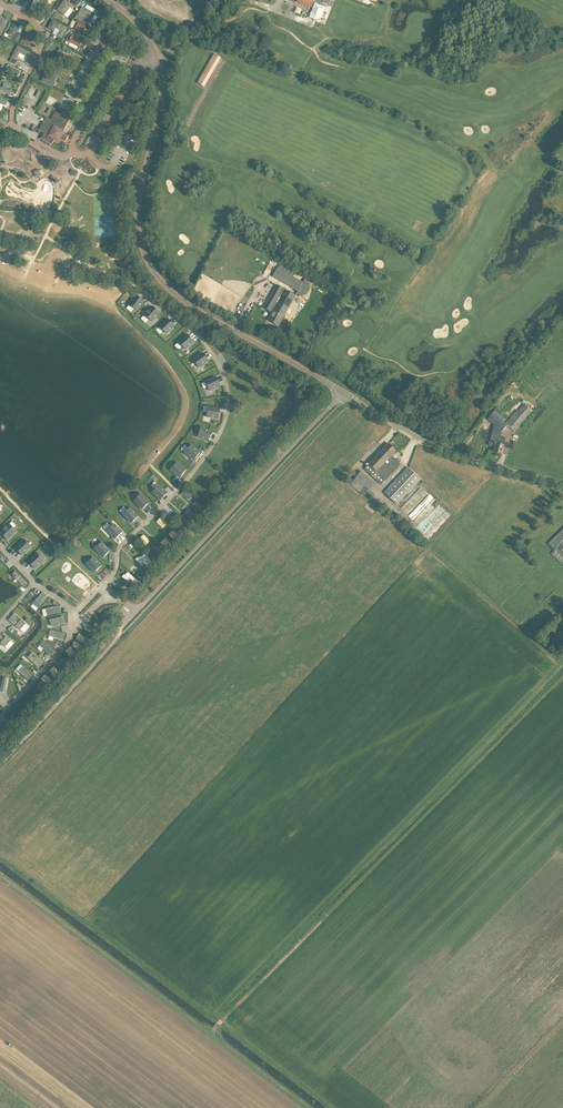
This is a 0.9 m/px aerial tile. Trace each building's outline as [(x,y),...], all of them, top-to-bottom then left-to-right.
[(36,6),(45,10),(49,0),(39,0),(36,6)] [(64,0),(57,9),(64,15),(71,6),(64,0)] [(95,13),(83,7),(78,15),(91,22),(95,13)] [(20,23),(14,20),(7,33),(13,36),(12,40),(17,42),(21,34),(16,31),(20,23)] [(67,28),(58,23),(56,27),(60,30),(56,36),(61,39),(67,28)] [(90,28),(79,23),(76,30),(86,35),(90,28)] [(32,35),(26,32),(21,41),(31,46),(34,40),(32,35)] [(83,41),(73,35),(69,42),(80,48),(83,41)] [(30,52),(18,45),(13,55),(18,58),(20,53),(28,57),(30,52)] [(73,51),(65,47),(63,51),(61,49),(56,58),(60,61),(65,52),(71,56),(73,51)] [(205,87),(213,71),(214,71),(222,57),(214,53),(198,83),(205,87)] [(21,71),(8,65),(6,70),(19,76),(21,71)] [(52,78),(46,75),(43,82),(54,88),(56,83),(51,81),(52,78)] [(6,105),(9,100),(0,96),(0,103),(6,105)] [(39,112),(48,117),(54,107),(45,102),(39,112)] [(63,133),(68,123),(56,116),(52,122),(53,123),(53,124),(47,121),(41,131),(46,134),(43,140),(52,145),(54,141),(59,144),(61,140),(62,141),(64,138),(63,137),(65,134),(63,133)] [(57,275),(61,265),(48,261),(45,271),(57,275)] [(287,290),(296,295),(297,293),(303,283),(277,269),(273,276),(289,286),(287,290)] [(303,283),(297,293),(303,296),(304,294),(306,295),(310,288),(309,287),(311,282),(306,278),(303,283)] [(268,309),(269,310),(268,311),(271,313),(285,289),(278,285),(265,308),(267,309),(267,310),(268,310),(268,309)] [(296,295),(287,290),(285,289),(271,313),(273,314),(269,321),(278,326),(283,318),(296,295)] [(135,300),(134,299),(129,306),(134,309),(134,308),(138,310),(144,301),(138,296),(135,300)] [(149,310),(144,316),(149,320),(149,319),(152,321),(160,313),(154,308),(151,311),(149,310)] [(166,323),(165,322),(159,327),(163,332),(164,331),(167,334),(175,326),(169,320),(166,323)] [(188,336),(185,339),(184,337),(178,343),(182,347),(183,346),(185,349),(194,342),(188,336)] [(223,352),(221,357),(234,363),(236,358),(223,352)] [(200,357),(199,356),(192,360),(196,365),(197,365),(199,368),(208,361),(203,354),(200,357)] [(221,357),(220,359),(233,365),(234,363),(221,357)] [(217,378),(213,380),(212,379),(205,382),(207,387),(208,387),(210,391),(220,386),(217,378)] [(532,411),(520,401),(505,419),(510,423),(507,426),(515,432),(532,411)] [(216,408),(208,407),(207,413),(208,413),(207,417),(218,419),(220,410),(215,410),(216,408)] [(502,432),(507,426),(510,423),(505,419),(495,410),(488,419),(502,432)] [(201,427),(199,433),(200,433),(198,437),(208,442),(212,434),(208,432),(208,431),(201,427)] [(494,452),(502,454),(506,438),(501,437),(501,435),(493,432),(489,446),(495,448),(494,452)] [(396,451),(389,444),(389,443),(369,464),(376,472),(392,456),(396,451)] [(188,448),(184,452),(191,457),(192,456),(195,459),(200,452),(191,445),(189,448),(188,448)] [(369,464),(365,469),(381,485),(386,480),(386,481),(401,465),(392,456),(376,472),(369,464)] [(174,465),(170,470),(176,475),(177,474),(181,477),(186,470),(177,463),(175,466),(174,465)] [(408,467),(384,493),(397,505),(421,480),(408,467)] [(355,478),(350,484),(364,496),(369,490),(369,491),(376,483),(361,471),(355,478)] [(164,490),(158,485),(154,489),(155,490),(152,493),(161,500),(166,494),(163,491),(164,490)] [(187,498),(189,500),(192,496),(189,494),(186,492),(184,494),(187,497),(187,498)] [(137,498),(134,501),(142,509),(148,504),(145,501),(146,499),(141,494),(137,498)] [(198,509),(200,511),(203,508),(201,506),(200,506),(197,503),(195,506),(198,509)] [(127,510),(123,514),(128,520),(130,519),(133,522),(139,516),(131,508),(128,511),(127,510)] [(190,517),(193,520),(196,516),(193,514),(190,512),(188,514),(191,517),(190,517)] [(157,522),(163,529),(168,524),(161,517),(157,522)] [(183,525),(186,527),(189,524),(186,521),(186,522),(183,519),(181,522),(184,525),(183,525)] [(2,534),(7,540),(16,532),(13,529),(14,528),(10,524),(4,529),(5,531),(2,534)] [(115,539),(122,532),(114,524),(111,527),(111,526),(106,530),(115,539)] [(562,565),(562,529),(548,544),(554,551),(551,554),(562,565)] [(169,534),(175,541),(180,537),(174,530),(169,534)] [(144,535),(139,539),(146,546),(150,541),(144,535)] [(168,549),(172,544),(165,538),(161,542),(168,549)] [(29,544),(25,540),(19,545),(20,546),(17,549),(22,555),(31,548),(28,545),(29,544)] [(101,553),(104,557),(110,551),(102,543),(99,545),(98,545),(94,549),(100,554),(101,553)] [(158,554),(160,556),(164,553),(161,550),(160,551),(157,548),(155,551),(158,553),(158,554)] [(41,557),(37,553),(31,559),(33,560),(29,563),(35,569),(43,561),(40,558),(41,557)] [(144,564),(147,567),(149,565),(150,566),(153,563),(145,554),(142,557),(141,556),(139,559),(144,564)] [(96,572),(102,566),(94,558),(91,560),(90,560),(86,564),(91,569),(92,568),(96,572)] [(17,580),(22,585),(25,581),(15,571),(16,572),(13,575),(17,579),(16,580),(17,580)] [(129,579),(130,580),(136,585),(139,582),(128,572),(125,575),(125,576),(129,579)] [(63,589),(67,592),(72,583),(68,581),(63,589)] [(33,604),(34,604),(36,606),(35,606),(36,607),(37,606),(39,608),(48,598),(42,593),(33,604)] [(60,613),(59,606),(47,609),(47,612),(47,613),(48,613),(48,615),(60,613)] [(14,614),(9,620),(20,630),(22,628),(23,627),(25,624),(14,614)] [(50,619),(51,623),(50,623),(51,624),(52,627),(64,624),(63,617),(50,619)] [(49,636),(64,640),(65,635),(51,631),(49,636)] [(10,641),(0,632),(0,642),(5,647),(7,644),(8,644),(9,643),(8,643),(10,641)] [(83,644),(87,639),(80,633),(76,639),(83,644)] [(79,651),(83,646),(75,641),(72,646),(79,651)] [(40,646),(51,656),(54,652),(43,642),(40,646)] [(71,647),(66,650),(71,658),(76,655),(71,647)] [(40,665),(41,665),(42,664),(43,663),(33,653),(30,657),(40,666),(40,665)] [(63,666),(66,668),(69,665),(66,662),(66,663),(63,660),(60,663),(64,665),(63,666)] [(21,670),(19,672),(28,680),(33,675),(24,667),(22,669),(21,669),(20,670),(21,670)] [(53,678),(59,675),(55,667),(50,669),(53,678)] [(45,674),(41,679),(49,685),(53,680),(45,674)]
